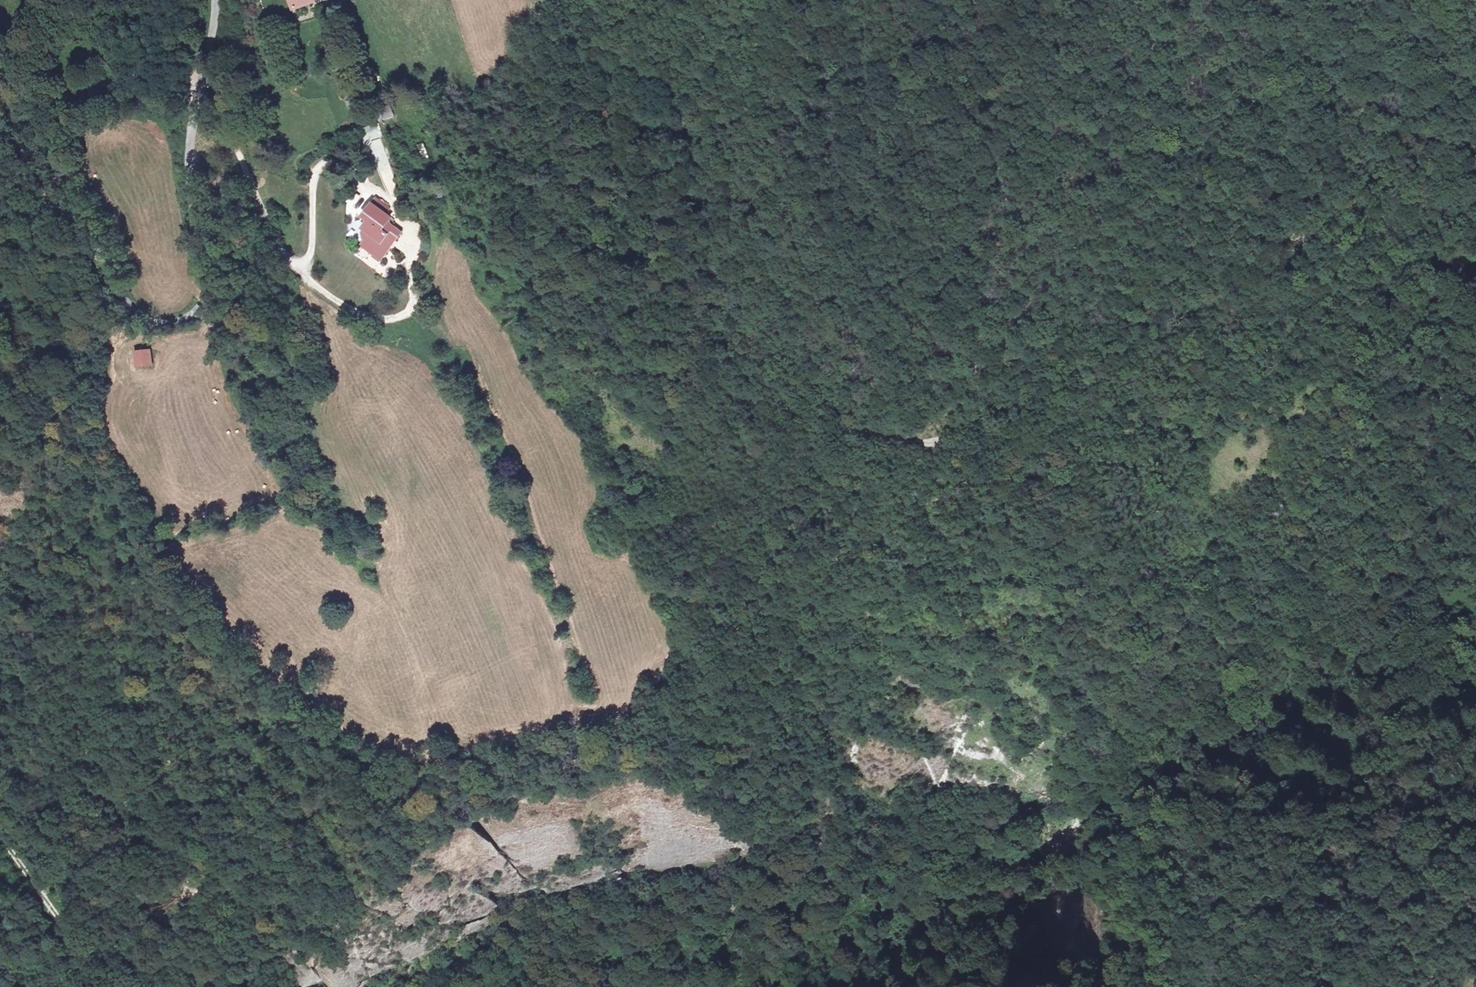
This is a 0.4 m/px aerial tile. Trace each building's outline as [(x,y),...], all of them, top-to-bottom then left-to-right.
[(309,10),(305,0),(284,0),(290,17),(309,10)] [(338,15),(352,10),(348,0),(332,0),(338,15)] [(363,254),(381,266),(400,239),(382,227),(389,216),(375,206),(362,226),(368,230),(363,237),(371,243),(363,254)] [(134,374),(147,371),(144,357),(132,359),(134,374)]
